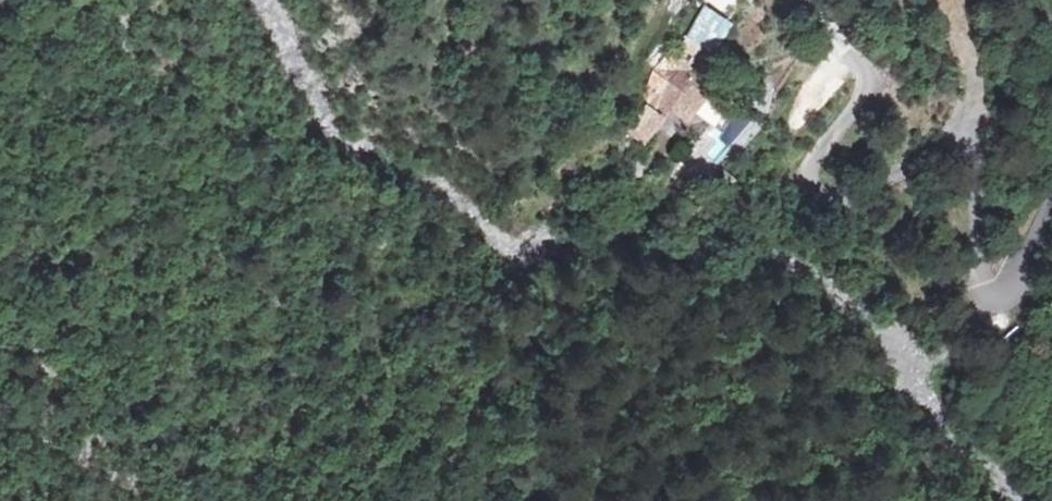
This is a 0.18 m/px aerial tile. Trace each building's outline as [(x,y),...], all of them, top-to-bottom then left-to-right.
[(668,75),(651,96),(634,117),(647,127),(659,112),(664,116),(685,87),(668,75)]
